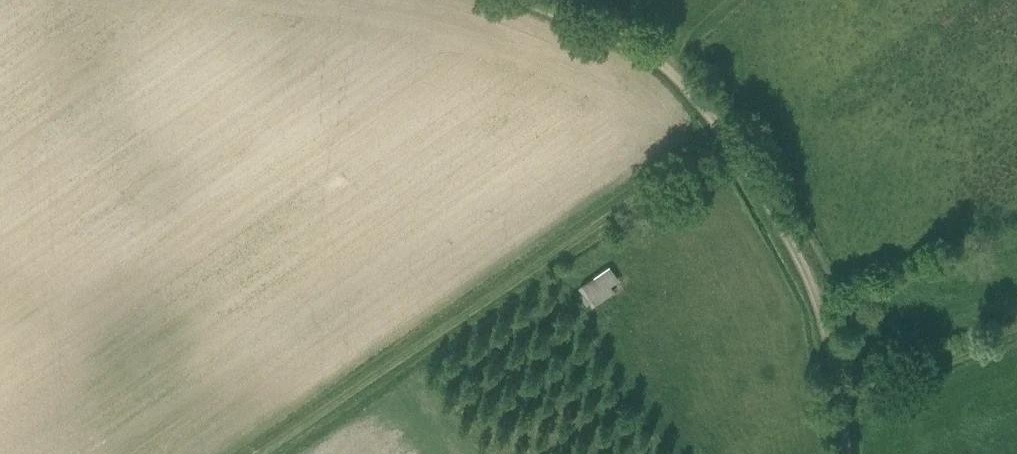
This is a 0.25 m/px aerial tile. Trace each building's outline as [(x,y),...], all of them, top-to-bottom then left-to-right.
[(609,267),(578,288),(593,309),(615,293),(611,287),(620,281),(609,267)]
